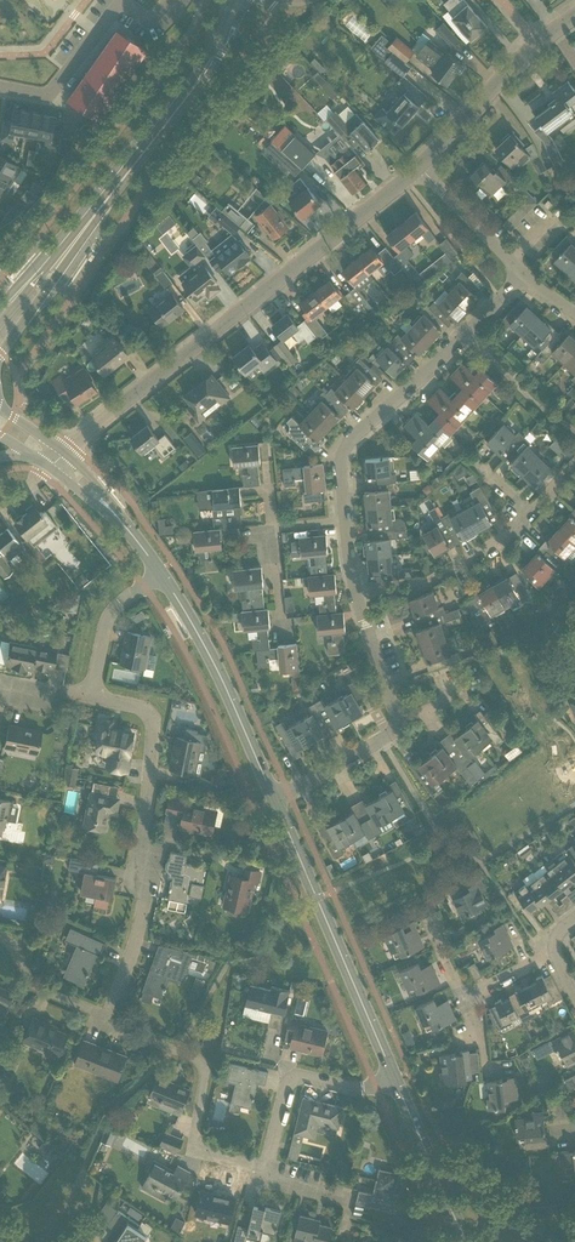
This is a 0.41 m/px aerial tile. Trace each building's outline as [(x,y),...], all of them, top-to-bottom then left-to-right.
[(465,0),(460,0),(448,10),(459,23),(460,26),(462,28),(464,30),(466,32),(472,38),(471,39),(472,40),(487,26),(465,0)] [(435,29),(451,47),(460,39),(443,21),(435,29)] [(71,100),(101,120),(148,50),(117,30),(71,100)] [(381,53),(390,39),(381,34),(372,47),(381,53)] [(423,35),(418,42),(428,53),(455,74),(458,70),(460,72),(465,66),(462,64),(463,64),(447,52),(446,53),(423,35)] [(388,47),(393,51),(406,61),(414,51),(396,37),(388,47)] [(428,53),(418,42),(412,50),(418,54),(417,55),(435,68),(432,72),(447,84),(455,74),(428,53)] [(406,61),(393,51),(385,61),(403,76),(411,67),(405,62),(406,61)] [(321,73),(325,69),(315,58),(311,62),(321,73)] [(325,89),(330,84),(318,72),(313,76),(325,89)] [(405,94),(388,113),(382,108),(374,117),(390,131),(397,122),(402,126),(427,97),(404,76),(396,86),(405,94)] [(574,100),(574,90),(568,81),(552,92),(558,100),(536,117),(543,128),(536,133),(542,139),(549,153),(555,167),(564,163),(556,145),(551,137),(548,132),(558,124),(564,132),(574,123),(574,115),(568,106),(574,100)] [(24,132),(27,111),(13,109),(10,121),(4,119),(0,139),(8,141),(9,134),(23,137),(24,132)] [(42,114),(27,111),(24,132),(38,135),(42,114)] [(336,111),(325,120),(329,124),(329,123),(332,126),(331,126),(342,138),(349,145),(352,150),(353,149),(353,148),(353,149),(351,146),(358,140),(367,150),(379,139),(371,130),(356,112),(345,122),(336,111)] [(56,116),(42,114),(38,135),(46,136),(44,147),(57,150),(60,135),(53,133),(56,116)] [(503,142),(496,148),(499,151),(497,152),(501,157),(503,156),(504,157),(513,166),(519,160),(522,163),(530,156),(531,155),(524,149),(522,146),(524,144),(520,140),(513,133),(511,135),(511,134),(510,135),(508,133),(501,140),(503,142)] [(295,134),(280,149),(287,156),(301,169),(302,169),(316,153),(295,134)] [(61,137),(58,152),(67,156),(68,155),(69,153),(70,151),(70,150),(71,148),(74,139),(61,137)] [(332,153),(326,158),(330,164),(353,192),(358,188),(361,188),(365,185),(364,183),(366,182),(357,170),(354,167),(363,160),(357,153),(348,160),(343,154),(337,159),(332,153)] [(13,181),(21,168),(0,155),(0,172),(13,181)] [(539,155),(532,159),(531,159),(539,174),(547,170),(539,155)] [(282,161),(281,163),(295,176),(296,175),(301,169),(287,156),(282,161)] [(496,170),(494,172),(484,161),(470,174),(478,182),(480,180),(492,193),(506,181),(505,180),(511,174),(501,165),(496,170)] [(1,190),(0,190),(6,193),(13,181),(0,172),(0,189),(1,190)] [(295,186),(285,194),(290,200),(302,216),(320,202),(308,187),(307,187),(300,177),(293,183),(295,186)] [(528,197),(513,212),(502,223),(510,230),(538,202),(516,180),(513,183),(528,197)] [(35,182),(30,190),(40,196),(45,188),(35,182)] [(31,196),(29,200),(34,203),(40,197),(33,193),(31,196)] [(276,212),(270,204),(274,201),(267,195),(254,211),(256,214),(255,216),(261,224),(268,233),(270,232),(275,238),(288,227),(281,219),(283,218),(277,211),(276,212)] [(548,208),(552,204),(548,199),(544,204),(548,208)] [(222,210),(240,225),(247,217),(229,202),(222,210)] [(7,204),(4,209),(11,213),(14,208),(7,204)] [(435,237),(428,228),(428,227),(416,212),(401,223),(414,239),(421,233),(429,243),(435,237)] [(170,214),(156,225),(159,227),(168,220),(173,225),(176,222),(170,214)] [(224,214),(218,220),(223,224),(233,234),(239,228),(228,218),(224,214)] [(0,222),(0,224),(2,225),(11,219),(5,215),(0,222)] [(414,239),(401,223),(387,235),(399,250),(407,259),(413,255),(406,245),(414,239)] [(194,227),(187,232),(192,239),(199,233),(194,227)] [(199,233),(192,239),(197,244),(206,256),(218,271),(224,266),(230,273),(251,256),(245,249),(246,248),(240,240),(238,241),(237,240),(217,256),(213,250),(209,246),(210,246),(206,242),(208,241),(201,232),(199,233)] [(558,244),(551,252),(557,258),(555,260),(567,272),(574,264),(574,246),(565,237),(558,244)] [(439,244),(451,259),(458,253),(446,238),(439,244)] [(200,269),(195,273),(183,283),(196,299),(206,292),(209,297),(220,288),(216,284),(217,283),(200,261),(206,256),(197,244),(186,253),(191,259),(196,265),(196,264),(200,269)] [(372,247),(357,258),(369,273),(377,266),(378,265),(384,261),(391,270),(395,274),(403,268),(394,257),(386,247),(377,254),(372,247)] [(150,254),(143,260),(149,268),(156,262),(150,254)] [(369,273),(357,258),(343,269),(349,277),(347,278),(353,285),(369,273)] [(425,280),(413,265),(405,271),(411,279),(417,286),(425,280)] [(172,282),(161,267),(154,272),(166,287),(172,282)] [(450,291),(448,293),(466,309),(472,303),(477,299),(478,297),(477,296),(482,291),(479,288),(468,277),(462,272),(456,278),(460,281),(457,284),(450,291)] [(409,277),(401,283),(408,293),(410,291),(417,286),(411,279),(409,277)] [(336,286),(335,287),(330,280),(315,292),(326,305),(342,293),(336,286)] [(356,287),(349,292),(358,303),(359,302),(363,306),(363,307),(369,303),(356,287)] [(184,309),(171,292),(150,309),(163,325),(184,309)] [(326,305),(315,292),(301,303),(306,310),(302,313),(306,318),(304,320),(317,336),(319,339),(328,333),(316,318),(319,316),(317,313),(326,305)] [(358,303),(349,292),(343,297),(357,313),(362,309),(363,309),(363,306),(359,302),(358,303)] [(434,301),(429,307),(428,307),(445,323),(448,326),(453,321),(455,322),(466,309),(448,293),(437,304),(434,301)] [(369,303),(363,307),(367,311),(366,312),(374,321),(383,313),(378,307),(372,306),(372,307),(369,303)] [(424,314),(413,326),(430,342),(441,330),(443,332),(448,326),(445,323),(428,307),(429,307),(426,304),(420,310),(424,314)] [(522,335),(539,317),(526,306),(519,313),(513,308),(499,323),(505,329),(510,324),(522,335)] [(317,336),(304,320),(297,325),(288,313),(273,325),(284,339),(292,332),(299,342),(305,337),(308,342),(317,336)] [(539,317),(522,335),(535,346),(537,344),(543,350),(550,342),(544,336),(551,329),(539,317)] [(398,334),(393,339),(393,340),(409,356),(412,359),(417,353),(419,354),(430,342),(413,326),(402,337),(398,334)] [(536,358),(542,364),(552,352),(564,363),(574,352),(574,340),(569,334),(562,342),(555,335),(550,342),(543,350),(536,358)] [(114,336),(107,342),(109,346),(93,358),(105,373),(128,354),(114,336)] [(378,357),(377,358),(381,363),(382,363),(394,375),(400,368),(404,364),(406,365),(412,359),(409,356),(393,340),(393,339),(390,337),(384,343),(388,347),(385,349),(378,356),(378,357)] [(274,346),(282,356),(289,365),(296,360),(281,341),(274,346)] [(277,361),(269,351),(262,343),(254,349),(249,344),(233,357),(246,373),(251,380),(263,371),(264,372),(277,361)] [(564,363),(574,372),(574,352),(564,363)] [(525,356),(522,359),(527,365),(532,359),(529,356),(525,356)] [(357,368),(346,380),(364,396),(374,385),(375,386),(382,379),(360,358),(354,365),(357,368)] [(463,363),(457,369),(485,395),(497,383),(481,368),(475,374),(463,363)] [(63,381),(60,375),(52,380),(60,393),(68,388),(77,403),(96,391),(82,368),(63,381)] [(304,369),(297,374),(300,378),(307,373),(304,369)] [(485,395),(457,369),(450,376),(463,388),(458,393),(474,408),(485,395)] [(199,421),(229,397),(211,374),(185,395),(191,403),(187,406),(199,421)] [(364,396),(346,380),(335,391),(332,388),(327,394),(331,397),(331,398),(346,412),(351,407),(352,408),(364,396)] [(294,385),(289,390),(296,396),(301,392),(294,385)] [(440,388),(434,394),(462,420),(474,408),(458,393),(452,399),(440,388)] [(313,410),(311,412),(328,428),(334,422),(339,417),(340,418),(346,412),(331,398),(331,397),(327,394),(324,391),(318,397),(322,401),(319,403),(313,410)] [(462,420),(434,394),(427,401),(440,413),(435,418),(451,433),(462,420)] [(510,395),(505,401),(510,406),(515,400),(510,395)] [(566,405),(573,411),(574,409),(574,402),(572,399),(566,405)] [(300,424),(297,421),(292,417),(287,422),(289,423),(290,427),(290,430),(288,432),(287,433),(306,450),(309,445),(315,451),(324,442),(319,438),(328,428),(311,412),(300,424)] [(417,413),(411,419),(439,445),(451,433),(435,418),(429,424),(417,413)] [(439,445),(411,419),(404,426),(417,437),(411,443),(427,458),(439,445)] [(516,434),(504,423),(487,442),(499,453),(501,452),(506,457),(525,436),(519,430),(516,434)] [(165,457),(176,448),(165,434),(158,439),(147,425),(131,437),(143,452),(150,446),(152,448),(155,446),(165,457)] [(484,427),(479,433),(484,437),(489,431),(484,427)] [(531,441),(525,436),(506,457),(511,462),(510,463),(523,475),(540,456),(527,445),(531,441)] [(557,439),(552,446),(561,451),(565,444),(557,439)] [(471,443),(467,447),(471,451),(475,447),(471,443)] [(260,463),(258,444),(232,447),(234,465),(247,463),(248,474),(242,475),(244,486),(260,485),(258,463),(260,463)] [(202,446),(195,451),(199,456),(206,450),(202,446)] [(540,456),(523,475),(535,486),(536,485),(542,490),(561,470),(554,464),(551,467),(540,456)] [(396,472),(391,473),(389,457),(365,460),(367,477),(369,477),(369,484),(393,482),(397,481),(396,472)] [(185,460),(178,466),(182,470),(189,465),(185,460)] [(283,469),(284,486),(296,485),(295,479),(305,478),(307,491),(309,491),(310,501),(326,499),(325,489),(322,463),(304,465),(304,466),(283,469)] [(419,469),(410,470),(411,480),(425,478),(419,469)] [(471,473),(464,477),(467,484),(475,480),(471,473)] [(370,491),(366,492),(364,492),(366,508),(391,505),(389,490),(394,489),(393,482),(369,484),(370,491)] [(428,483),(422,488),(427,494),(433,489),(428,483)] [(500,520),(484,493),(480,486),(470,492),(473,497),(463,503),(466,508),(465,509),(477,530),(491,522),(492,524),(500,520)] [(241,505),(239,487),(198,491),(200,509),(228,506),(229,516),(223,517),(225,528),(241,527),(238,505),(241,505)] [(55,516),(63,506),(55,501),(48,510),(55,516)] [(45,559),(34,545),(57,527),(44,511),(42,513),(41,511),(39,513),(32,504),(25,510),(27,512),(22,516),(16,520),(16,521),(14,522),(28,539),(22,543),(39,564),(45,559)] [(366,525),(367,532),(394,530),(406,528),(405,522),(401,518),(392,519),(391,505),(366,508),(368,525),(366,525)] [(477,530),(465,509),(451,517),(449,513),(442,517),(457,544),(464,540),(463,539),(477,530)] [(559,529),(574,544),(574,514),(572,518),(570,517),(559,529)] [(437,525),(422,533),(428,542),(424,544),(425,545),(424,546),(428,553),(433,551),(435,555),(449,546),(450,548),(457,544),(442,517),(435,521),(437,525)] [(165,524),(158,525),(159,533),(173,532),(173,524),(165,524)] [(20,544),(7,528),(0,534),(0,550),(2,552),(0,554),(0,572),(4,577),(13,570),(6,562),(23,548),(20,544)] [(220,529),(194,531),(196,550),(199,549),(201,560),(205,560),(206,571),(222,569),(220,547),(222,547),(220,529)] [(559,529),(547,541),(549,543),(544,548),(564,567),(570,560),(566,557),(574,547),(574,544),(559,529)] [(394,530),(367,532),(368,540),(366,540),(368,557),(392,554),(390,538),(395,538),(394,530)] [(191,542),(190,534),(178,535),(179,543),(191,542)] [(300,541),(291,542),(293,557),(309,555),(315,554),(316,564),(310,564),(311,576),(327,574),(325,553),(328,553),(326,535),(299,537),(300,541)] [(537,552),(526,565),(527,566),(524,570),(542,590),(548,584),(544,581),(555,569),(559,572),(564,567),(544,548),(539,553),(537,552)] [(393,570),(392,554),(368,557),(369,574),(371,574),(372,582),(400,579),(399,570),(393,570)] [(244,611),(265,609),(262,586),(263,586),(262,567),(233,570),(235,589),(251,587),(252,599),(243,600),(244,611)] [(83,573),(74,581),(79,587),(88,579),(83,573)] [(302,577),(302,578),(295,579),(295,585),(308,584),(309,593),(324,592),(325,602),(320,603),(321,615),(336,613),(334,592),(337,592),(335,574),(327,574),(311,576),(302,577)] [(522,603),(531,597),(517,574),(509,578),(508,577),(494,585),(506,607),(520,599),(522,603)] [(574,579),(555,598),(561,604),(574,590),(574,580),(574,579)] [(506,607),(494,585),(479,593),(480,595),(473,599),(481,613),(476,616),(482,626),(494,618),(492,615),(495,613),(496,615),(505,610),(504,608),(506,607)] [(538,587),(531,590),(536,598),(542,595),(538,587)] [(437,593),(434,594),(433,591),(410,599),(416,615),(418,615),(420,621),(420,622),(458,609),(453,610),(452,607),(445,610),(444,605),(439,607),(437,603),(440,603),(437,593)] [(79,592),(58,610),(76,613),(81,594),(79,592)] [(468,606),(461,608),(463,612),(467,614),(470,612),(468,606)] [(265,609),(244,611),(233,612),(234,621),(243,620),(244,629),(257,628),(259,638),(252,639),(254,650),(257,650),(270,648),(267,627),(270,627),(268,609),(265,609)] [(420,622),(420,621),(416,623),(419,630),(417,631),(422,646),(446,638),(441,623),(460,616),(458,609),(420,622)] [(321,615),(317,615),(319,632),(332,630),(334,642),(328,642),(329,654),(345,652),(343,631),(345,630),(343,612),(336,613),(321,615)] [(139,613),(131,617),(134,623),(142,619),(139,613)] [(491,630),(482,635),(487,645),(496,640),(497,640),(491,630)] [(127,632),(121,663),(145,668),(154,670),(157,655),(148,653),(151,637),(127,632)] [(446,638),(422,646),(428,662),(426,662),(429,670),(461,659),(459,652),(451,654),(446,638)] [(46,670),(46,668),(53,669),(58,647),(37,643),(36,647),(9,642),(4,665),(11,666),(10,668),(25,671),(26,669),(32,671),(33,665),(36,666),(36,668),(46,670)] [(279,647),(270,648),(257,650),(259,666),(270,664),(270,659),(280,658),(281,671),(299,670),(297,643),(278,645),(279,647)] [(300,676),(292,677),(293,690),(301,690),(300,676)] [(363,676),(347,684),(334,691),(338,698),(350,719),(363,712),(356,699),(371,691),(363,676)] [(258,682),(251,683),(251,692),(259,691),(258,682)] [(322,699),(315,703),(327,724),(333,720),(337,727),(350,719),(338,698),(325,704),(322,699)] [(327,724),(315,703),(308,706),(312,712),(299,719),(311,741),(324,734),(320,728),(327,724)] [(482,725),(478,719),(466,728),(481,747),(492,739),(497,744),(503,739),(495,728),(501,723),(491,709),(484,714),(488,720),(482,725)] [(265,724),(272,721),(267,711),(260,714),(265,724)] [(111,750),(108,767),(127,771),(128,770),(126,770),(133,734),(118,731),(118,732),(110,731),(111,727),(112,722),(99,719),(96,734),(101,735),(98,747),(111,750)] [(286,726),(283,721),(275,725),(294,759),(301,755),(298,749),(311,741),(299,719),(286,726)] [(4,748),(36,754),(41,732),(9,725),(4,748)] [(458,743),(452,748),(457,753),(467,767),(472,773),(473,774),(477,780),(479,782),(487,776),(475,760),(473,761),(469,756),(481,747),(466,728),(454,738),(458,743)] [(184,739),(176,737),(170,768),(194,773),(199,751),(204,752),(208,736),(197,734),(198,731),(186,729),(184,739)] [(517,745),(513,748),(518,754),(522,751),(517,745)] [(442,746),(430,756),(445,775),(457,766),(461,772),(467,767),(457,753),(452,748),(447,752),(442,746)] [(430,756),(418,765),(427,776),(421,781),(432,795),(438,789),(434,784),(445,775),(430,756)] [(494,765),(487,771),(489,775),(497,769),(494,765)] [(68,767),(67,775),(77,777),(79,769),(68,767)] [(472,773),(466,778),(471,785),(477,780),(473,774),(472,773)] [(67,775),(65,784),(75,786),(77,777),(67,775)] [(201,776),(189,778),(188,786),(213,791),(215,784),(201,776)] [(396,795),(392,789),(379,797),(391,818),(404,811),(407,817),(414,813),(403,792),(396,795)] [(90,809),(87,826),(106,830),(109,817),(108,817),(109,812),(114,813),(117,798),(91,792),(88,808),(90,809)] [(189,801),(170,797),(167,812),(183,816),(181,828),(211,835),(217,811),(188,805),(189,801)] [(391,818),(379,797),(366,804),(373,816),(367,820),(375,836),(382,832),(378,826),(391,818)] [(3,829),(5,820),(15,822),(19,806),(8,804),(9,800),(0,798),(0,828),(3,829)] [(445,799),(439,803),(443,809),(449,805),(445,799)] [(375,836),(367,820),(360,824),(353,811),(340,819),(352,840),(365,833),(368,840),(375,836)] [(352,840),(340,819),(327,826),(330,833),(324,836),(336,858),(343,854),(339,848),(352,840)] [(420,821),(415,824),(416,825),(419,830),(420,833),(426,829),(424,826),(420,821)] [(566,850),(574,861),(574,846),(574,847),(572,845),(566,850)] [(377,849),(371,853),(374,858),(380,854),(377,849)] [(566,850),(565,849),(554,857),(573,881),(574,879),(574,861),(566,850)] [(258,850),(256,857),(263,859),(264,852),(258,850)] [(171,851),(169,860),(168,859),(165,872),(173,874),(168,899),(188,904),(189,902),(198,904),(199,898),(202,898),(205,885),(202,884),(206,867),(185,863),(187,855),(171,851)] [(45,852),(43,860),(54,862),(55,854),(45,852)] [(369,852),(362,856),(366,862),(372,858),(369,852)] [(554,857),(544,865),(548,870),(563,888),(563,889),(574,904),(574,895),(567,885),(573,881),(554,857)] [(94,863),(71,858),(69,869),(85,872),(81,892),(97,895),(94,907),(106,910),(109,898),(111,898),(116,878),(92,873),(94,863)] [(6,860),(5,867),(12,868),(14,861),(6,860)] [(332,863),(326,866),(331,878),(337,876),(332,863)] [(237,914),(239,909),(247,911),(254,883),(258,883),(260,872),(245,868),(242,878),(231,875),(224,906),(225,906),(224,911),(226,913),(235,915),(237,914)] [(563,888),(548,870),(538,878),(552,897),(563,889),(563,888)] [(538,878),(528,886),(527,886),(542,905),(548,900),(552,906),(557,902),(552,897),(538,878)] [(476,881),(477,883),(469,886),(471,889),(453,898),(463,917),(480,908),(479,904),(486,901),(482,893),(487,890),(481,879),(476,881)] [(515,892),(514,891),(508,895),(519,910),(525,905),(530,911),(534,907),(536,909),(542,905),(527,886),(528,886),(526,884),(515,892)] [(431,895),(423,899),(431,914),(439,910),(431,895)] [(431,914),(423,899),(415,903),(423,918),(431,914)] [(569,909),(564,902),(559,906),(564,912),(569,909)] [(413,921),(402,926),(385,933),(392,950),(399,947),(402,955),(424,945),(413,921)] [(496,932),(479,941),(488,959),(506,950),(504,946),(511,942),(502,924),(494,928),(496,932)] [(71,928),(66,939),(78,944),(63,976),(84,985),(97,953),(100,955),(105,942),(71,928)] [(204,940),(201,950),(210,952),(212,942),(204,940)] [(159,944),(142,992),(143,992),(153,996),(162,999),(169,979),(184,985),(190,967),(203,971),(205,966),(213,969),(216,961),(208,959),(209,955),(159,944)] [(475,980),(482,976),(475,962),(468,966),(475,980)] [(418,963),(401,970),(408,987),(415,984),(418,991),(439,982),(433,967),(422,972),(418,963)] [(538,981),(529,985),(538,1002),(547,998),(550,1004),(562,997),(552,977),(545,980),(542,975),(536,978),(538,981)] [(271,990),(251,985),(246,1006),(272,1012),(268,1026),(280,1029),(290,991),(272,986),(271,990)] [(538,1002),(529,985),(522,989),(520,986),(515,989),(517,994),(510,997),(519,1015),(521,1019),(534,1012),(531,1006),(538,1002)] [(4,1017),(6,1015),(7,1015),(9,1010),(8,1009),(9,1007),(7,1006),(8,1003),(9,1004),(14,994),(0,987),(0,1015),(4,1017)] [(325,994),(318,997),(320,1001),(324,1003),(328,1001),(325,994)] [(299,997),(296,1011),(304,1013),(308,999),(299,997)] [(519,1015),(510,997),(502,1001),(501,999),(495,1002),(498,1007),(490,1011),(501,1032),(514,1025),(511,1019),(519,1015)] [(416,1007),(427,1030),(455,1018),(449,1004),(438,1008),(434,999),(416,1007)] [(33,1017),(23,1041),(46,1050),(45,1053),(58,1058),(68,1034),(55,1029),(55,1030),(50,1028),(51,1024),(33,1017)] [(300,1021),(290,1018),(285,1038),(292,1040),(290,1047),(321,1055),(327,1031),(299,1024),(300,1021)] [(533,1049),(537,1059),(555,1050),(558,1048),(567,1065),(574,1061),(574,1039),(573,1040),(569,1033),(552,1042),(551,1040),(533,1049)] [(537,1034),(531,1037),(534,1043),(540,1040),(537,1034)] [(204,1038),(202,1044),(208,1047),(211,1040),(204,1038)] [(84,1041),(75,1065),(117,1080),(126,1056),(84,1041)] [(443,1071),(440,1072),(442,1083),(458,1081),(458,1083),(467,1082),(466,1079),(471,1078),(471,1072),(468,1050),(460,1051),(460,1052),(441,1054),(443,1071)] [(527,1053),(521,1055),(522,1064),(529,1063),(527,1053)] [(268,1073),(231,1064),(226,1081),(236,1084),(231,1103),(232,1104),(233,1102),(250,1106),(250,1108),(251,1109),(257,1083),(265,1085),(268,1073)] [(565,1079),(566,1081),(569,1087),(570,1089),(574,1087),(574,1074),(565,1079)] [(488,1081),(490,1098),(488,1098),(489,1109),(506,1107),(505,1099),(518,1098),(515,1077),(507,1077),(507,1080),(502,1080),(502,1079),(488,1081)] [(158,1078),(151,1096),(161,1100),(159,1106),(180,1114),(189,1091),(158,1078)] [(563,1085),(556,1089),(560,1098),(567,1094),(563,1085)] [(303,1098),(290,1150),(288,1157),(296,1159),(299,1152),(301,1145),(303,1135),(315,1138),(318,1123),(338,1128),(339,1126),(336,1126),(340,1109),(343,1110),(343,1108),(323,1103),(322,1105),(304,1100),(305,1098),(303,1098)] [(543,1115),(533,1116),(534,1119),(526,1120),(526,1117),(515,1118),(517,1135),(525,1134),(526,1148),(548,1146),(547,1137),(545,1138),(544,1133),(545,1133),(543,1115)] [(369,1121),(367,1128),(371,1129),(375,1128),(377,1123),(369,1121)] [(211,1126),(209,1135),(217,1136),(219,1128),(211,1126)] [(108,1127),(105,1134),(113,1137),(116,1131),(108,1127)] [(166,1133),(160,1147),(177,1153),(184,1135),(183,1135),(181,1140),(166,1133)] [(43,1141),(39,1147),(46,1153),(51,1147),(43,1141)] [(573,1152),(573,1153),(568,1153),(568,1151),(560,1152),(562,1173),(574,1172),(574,1152),(573,1152)] [(147,1177),(142,1187),(153,1193),(156,1188),(157,1188),(158,1186),(165,1189),(171,1193),(177,1196),(190,1172),(178,1165),(174,1173),(155,1163),(147,1177)] [(359,1190),(356,1202),(394,1212),(398,1194),(394,1193),(399,1173),(398,1173),(397,1176),(380,1172),(380,1169),(379,1168),(373,1194),(359,1190)] [(541,1177),(532,1178),(534,1188),(543,1186),(541,1177)] [(201,1190),(196,1214),(229,1222),(234,1198),(201,1190)] [(130,1206),(127,1212),(139,1220),(143,1214),(130,1206)] [(234,1241),(245,1241),(247,1235),(261,1239),(262,1232),(275,1235),(281,1211),(265,1207),(258,1206),(258,1208),(253,1207),(252,1211),(248,1227),(238,1224),(234,1241)] [(147,1235),(148,1236),(149,1235),(138,1228),(140,1225),(118,1210),(108,1225),(120,1234),(115,1241),(143,1241),(147,1235)] [(294,1241),(295,1241),(328,1241),(332,1228),(318,1225),(319,1220),(300,1216),(296,1235),(294,1241)] [(177,1218),(172,1228),(179,1232),(184,1222),(177,1218)] [(401,1218),(395,1221),(398,1226),(404,1222),(401,1218)]
